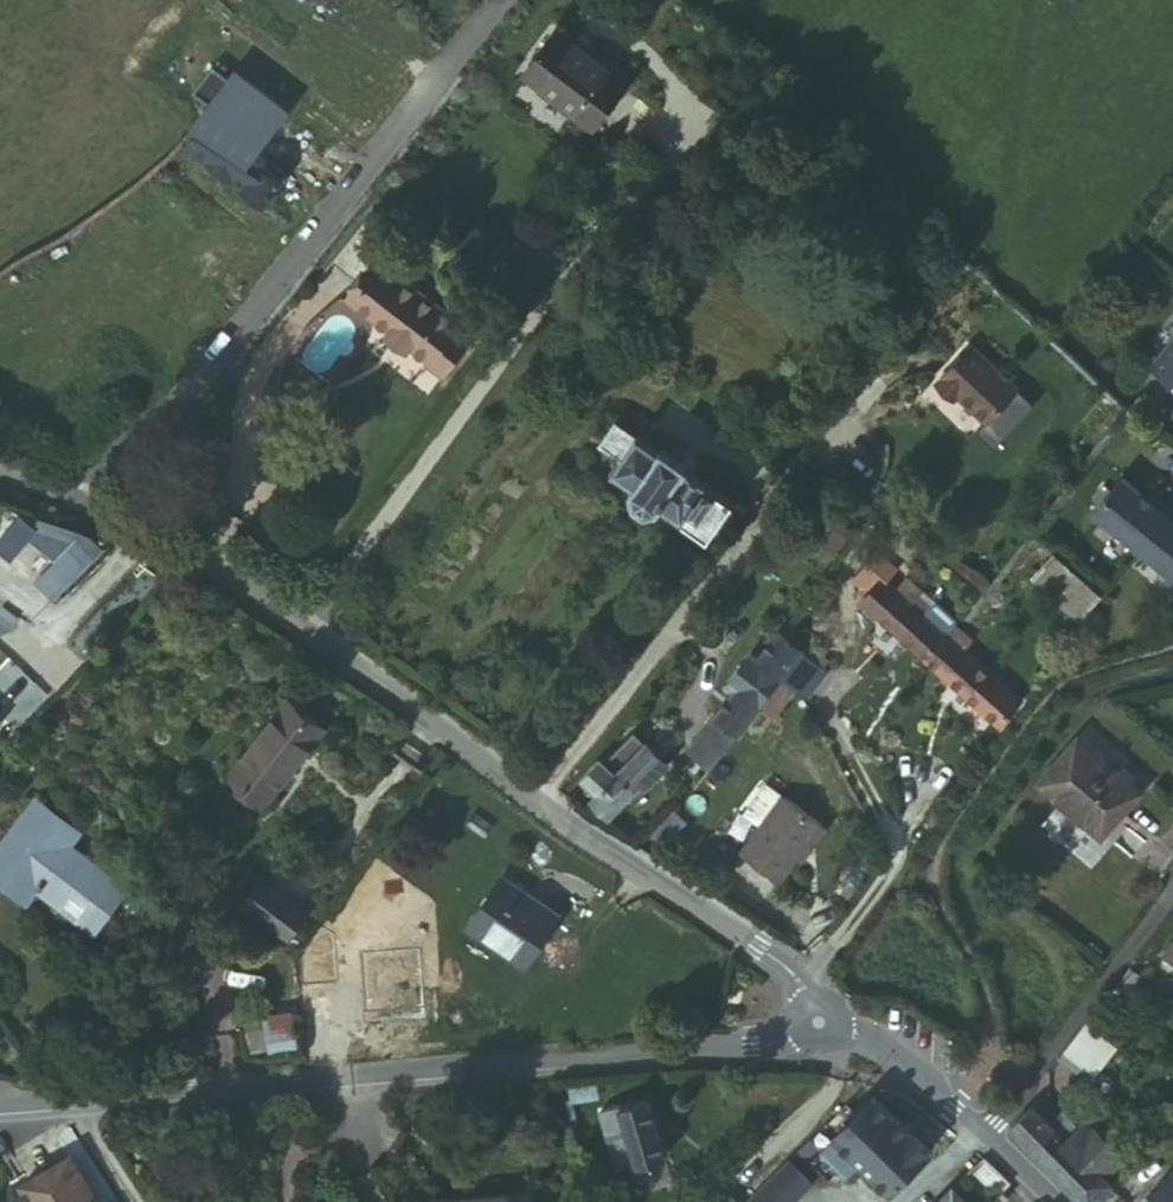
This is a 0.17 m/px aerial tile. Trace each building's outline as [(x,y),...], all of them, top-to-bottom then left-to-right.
[(583,59),(550,35),(517,81),(572,121),(589,134),(622,88),(583,59)] [(627,82),(588,52),(583,59),(622,88),(627,82)] [(268,199),(271,201),(275,200),(280,192),(279,188),(277,187),(281,182),(260,167),(265,160),(264,155),(259,152),(254,153),(250,158),(284,109),(234,73),(229,80),(211,67),(191,94),(209,108),(198,123),(201,126),(187,148),(265,204),(268,199)] [(589,134),(572,121),(569,126),(586,139),(589,134)] [(395,305),(356,278),(329,317),(351,334),(355,331),(374,342),(369,347),(410,374),(407,379),(420,389),(446,349),(436,340),(440,335),(424,321),(398,301),(395,305)] [(1165,310),(1154,324),(1163,331),(1131,371),(1169,401),(1172,396),(1172,317),(1165,310)] [(578,332),(570,327),(558,344),(564,348),(578,332)] [(967,350),(935,384),(982,427),(1013,393),(967,350)] [(935,384),(931,388),(948,404),(952,400),(935,384)] [(1032,410),(1013,393),(982,427),(971,438),(990,455),(1032,410)] [(652,453),(613,425),(597,448),(615,462),(607,474),(623,486),(615,497),(616,508),(634,525),(650,519),(656,510),(700,540),(705,534),(711,539),(724,525),(728,527),(734,521),(724,511),(726,506),(685,473),(687,469),(656,446),(652,453)] [(1081,512),(1170,590),(1172,587),(1172,534),(1169,530),(1172,526),(1172,522),(1147,499),(1141,505),(1129,496),(1110,479),(1081,512)] [(1129,496),(1141,505),(1147,499),(1135,489),(1129,496)] [(82,527),(33,579),(54,598),(103,547),(82,527)] [(1078,589),(1041,554),(1022,577),(1060,609),(1078,589)] [(857,614),(919,668),(948,629),(949,628),(901,586),(891,599),(879,589),(857,614)] [(967,647),(948,629),(919,668),(991,732),(1012,706),(971,667),(975,663),(964,652),(967,647)] [(787,656),(771,640),(753,664),(772,682),(781,668),(787,656)] [(789,651),(787,656),(781,668),(772,682),(789,697),(794,699),(797,699),(815,676),(789,651)] [(772,682),(753,664),(747,659),(720,692),(728,697),(706,724),(726,743),(730,739),(754,706),(772,682)] [(771,720),(789,697),(772,682),(754,706),(771,720)] [(316,722),(281,695),(225,763),(260,791),(289,755),(281,749),(293,734),(300,741),(316,722)] [(701,776),(726,743),(706,724),(680,759),(701,776)] [(577,792),(608,815),(630,786),(636,790),(659,759),(625,733),(598,768),(596,767),(577,792)] [(1064,747),(1129,802),(1135,795),(1070,740),(1064,747)] [(1096,840),(1129,802),(1064,747),(1033,786),(1096,840)] [(764,832),(743,859),(782,890),(824,834),(786,803),(785,804),(770,792),(749,820),(764,832)] [(67,822),(41,801),(0,853),(0,885),(24,903),(38,887),(64,907),(79,890),(106,913),(126,889),(70,843),(65,850),(53,838),(67,822)] [(79,831),(67,822),(53,838),(65,850),(70,843),(79,831)] [(299,924),(258,888),(240,910),(282,946),(299,924)] [(79,890),(64,907),(93,928),(106,913),(79,890)] [(566,927),(511,891),(479,937),(533,976),(566,927)] [(1156,960),(1172,973),(1172,939),(1156,960)] [(241,1017),(249,1053),(300,1042),(292,1006),(241,1017)] [(1098,1051),(1084,1037),(1078,1032),(1038,1079),(1036,1088),(1052,1100),(1062,1086),(1070,1093),(1065,1103),(1073,1107),(1110,1061),(1098,1051)] [(668,1152),(652,1098),(600,1115),(616,1169),(668,1152)] [(1109,1191),(1096,1178),(1106,1168),(1079,1141),(1042,1100),(1031,1110),(1008,1133),(1077,1201),(1098,1201),(1109,1191)] [(926,1156),(871,1103),(833,1141),(835,1143),(820,1157),(844,1181),(859,1167),(886,1195),(926,1156)] [(66,1164),(20,1193),(25,1201),(88,1201),(66,1164)] [(748,1201),(794,1201),(807,1189),(784,1166),(748,1201)] [(961,1182),(941,1201),(982,1201),(961,1182)]
